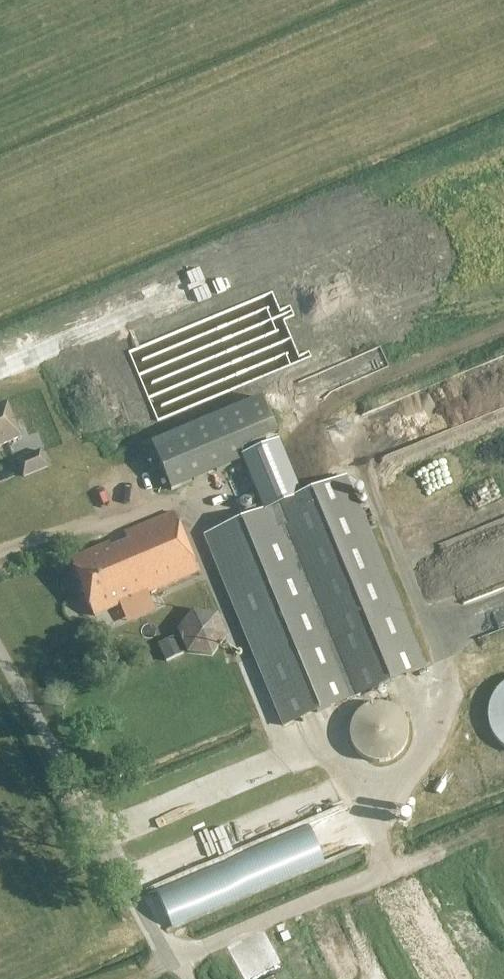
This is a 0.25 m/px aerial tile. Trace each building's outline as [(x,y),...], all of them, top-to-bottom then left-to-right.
[(503,394),(503,351),(445,366),(455,407),(503,394)] [(170,489),(281,443),(261,396),(150,442),(170,489)] [(0,404),(0,445),(18,438),(4,403),(0,404)] [(404,420),(423,417),(422,408),(403,411),(404,420)] [(23,477),(45,468),(39,451),(16,460),(23,477)] [(203,535),(261,675),(282,724),(424,665),(345,476),(203,535)] [(94,615),(196,572),(173,516),(125,536),(127,541),(111,548),(109,543),(70,558),(94,615)] [(191,609),(176,630),(187,653),(212,656),(227,636),(218,612),(191,609)] [(175,636),(157,644),(165,661),(183,653),(175,636)] [(503,682),(501,684),(499,687),(496,689),(494,692),(492,695),(491,698),(489,702),(488,705),(488,708),(487,712),(487,715),(488,719),(488,722),(489,726),(490,729),(491,732),(493,735),(495,738),(497,741),(500,743),(502,746),(503,747),(503,682)] [(352,747),(358,754),(366,759),(376,761),(385,760),(394,756),(401,750),(406,741),(407,732),(405,722),(401,714),(393,707),(384,704),(375,703),(366,705),(358,711),(352,719),(349,728),(349,737),(352,747)] [(346,778),(220,822),(227,843),(353,799),(346,778)] [(351,831),(364,824),(350,799),(297,830),(309,850),(343,831),(338,822),(344,819),(351,831)] [(289,839),(170,879),(180,908),(299,868),(289,839)]
